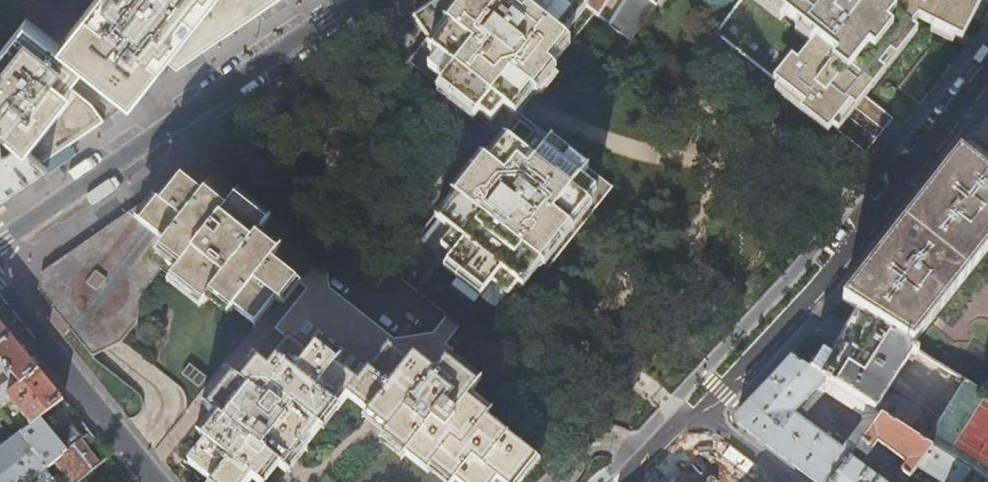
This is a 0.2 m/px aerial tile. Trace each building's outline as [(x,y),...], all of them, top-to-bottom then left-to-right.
[(42,163),(104,120),(91,104),(67,85),(84,64),(131,102),(163,60),(176,70),(277,0),(95,0),(59,45),(26,18),(0,52),(0,125),(42,163)] [(579,0),(435,0),(416,13),(429,35),(419,48),(409,60),(486,121),(502,135),(504,136),(405,260),(404,280),(468,331),(503,327),(613,187),(520,113),(517,110),(594,12),(579,0)] [(594,12),(598,15),(608,0),(579,0),(594,12)] [(609,23),(631,39),(660,0),(624,0),(609,23)] [(715,34),(866,153),(893,118),(860,92),(918,18),(956,37),(966,16),(974,0),(740,0),(715,34)] [(966,16),(979,22),(987,3),(987,0),(974,0),(966,16)] [(898,87),(920,105),(952,66),(929,48),(898,87)] [(6,197),(47,168),(42,163),(0,125),(0,201),(6,197)] [(913,344),(987,250),(987,175),(959,152),(937,181),(887,244),(842,300),(913,344)] [(68,325),(93,354),(111,345),(124,340),(138,320),(143,294),(163,269),(205,303),(213,293),(233,310),(235,307),(255,325),(276,299),(280,302),(314,260),(235,198),(234,200),(211,181),(190,183),(165,215),(147,213),(51,279),(51,283),(76,314),(68,325)] [(535,455),(487,416),(488,413),(468,397),(478,384),(466,374),(447,359),(434,374),(420,362),(414,358),(409,365),(311,285),(277,327),(288,337),(272,357),(276,360),(268,370),(258,362),(241,383),(233,376),(207,409),(219,418),(202,439),(205,441),(188,462),(214,481),(252,481),(261,481),(276,463),(286,470),(334,408),(337,411),(348,396),(369,411),(366,415),(374,420),(389,431),(385,436),(428,471),(432,466),(452,481),(515,481),(535,455)] [(942,416),(890,385),(914,347),(857,312),(831,353),(823,349),(810,369),(826,379),(834,384),(882,414),(933,446),(971,470),(987,480),(987,395),(965,380),(942,416)] [(3,364),(0,367),(0,401),(39,370),(14,340),(0,322),(0,361),(3,364)] [(810,369),(790,356),(762,387),(738,414),(738,424),(776,452),(803,472),(817,481),(831,481),(850,457),(861,442),(882,414),(834,384),(827,392),(862,414),(863,420),(842,449),(795,413),(826,379),(810,369)] [(0,401),(0,407),(6,414),(16,406),(31,424),(39,418),(62,399),(50,384),(39,370),(0,401)] [(933,446),(882,414),(861,442),(869,448),(877,436),(911,461),(903,473),(910,477),(919,464),(933,446)] [(39,418),(31,424),(24,429),(21,433),(48,467),(55,461),(67,451),(39,418)] [(16,426),(21,433),(24,429),(20,423),(16,426)] [(21,433),(0,450),(0,481),(29,481),(36,476),(41,481),(60,481),(48,467),(21,433)] [(55,461),(70,479),(67,481),(77,481),(100,463),(86,446),(83,442),(81,439),(67,451),(55,461)] [(971,470),(933,446),(919,464),(946,481),(962,481),(971,470)] [(831,481),(884,481),(879,478),(882,473),(878,471),(875,475),(850,457),(831,481)]
